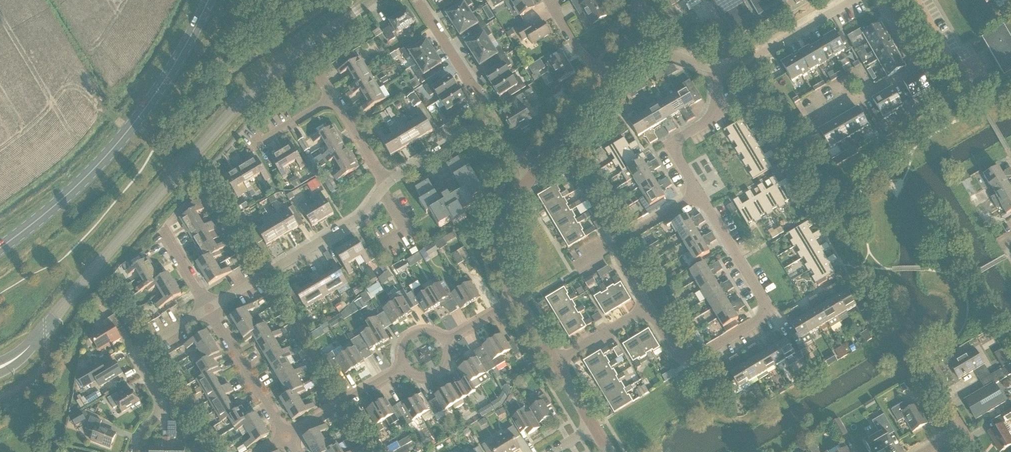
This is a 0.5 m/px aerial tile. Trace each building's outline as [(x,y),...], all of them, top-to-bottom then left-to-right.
[(454,3),(457,8),(447,15),(454,25),(471,14),(467,8),(472,4),(469,0),(459,0),(454,3)] [(521,16),(535,7),(530,0),(511,0),(521,16)] [(607,17),(600,5),(603,3),(601,0),(575,0),(572,2),(580,15),(584,13),(592,25),(587,28),(588,28),(607,17)] [(736,39),(773,17),(789,8),(786,2),(789,0),(713,0),(736,39)] [(1010,2),(1009,0),(995,0),(1000,8),(1010,2)] [(383,31),(390,42),(396,38),(393,33),(396,31),(397,34),(415,22),(407,11),(390,22),(392,25),(383,31)] [(475,20),(471,14),(454,25),(460,36),(470,29),(473,34),(486,26),(480,17),(475,20)] [(533,44),(551,33),(544,23),(532,30),(529,25),(518,31),(523,41),(529,37),(533,44)] [(1010,73),(1010,23),(982,39),(1004,77),(1010,73)] [(886,33),(881,24),(864,34),(869,43),(886,33)] [(492,35),(486,26),(473,34),(476,39),(466,45),(473,56),(491,44),(487,38),(492,35)] [(512,29),(506,33),(509,37),(515,34),(512,29)] [(835,33),(826,39),(836,56),(845,50),(835,33)] [(891,41),(886,33),(869,43),(874,51),(891,41)] [(826,39),(817,44),(827,61),(836,56),(826,39)] [(414,42),(401,50),(407,60),(412,57),(417,64),(434,52),(427,41),(417,47),(414,42)] [(896,50),(891,41),(874,51),(879,59),(896,50)] [(495,50),(491,44),(473,56),(480,66),(490,60),(493,64),(506,56),(500,47),(495,50)] [(817,44),(808,49),(818,66),(827,61),(817,44)] [(808,49),(799,54),(810,71),(818,66),(808,49)] [(901,58),(896,50),(879,59),(883,68),(901,58)] [(442,64),(434,52),(417,64),(421,71),(416,74),(422,83),(435,75),(432,70),(442,64)] [(549,63),(546,65),(549,69),(547,70),(556,83),(559,81),(574,72),(563,54),(549,63)] [(799,54),(791,59),(801,76),(810,71),(799,54)] [(511,65),(506,56),(493,64),(496,69),(486,75),(493,86),(510,75),(506,68),(511,65)] [(353,76),(367,68),(361,57),(338,70),(341,74),(349,70),(353,76)] [(906,67),(901,58),(883,68),(889,77),(906,67)] [(791,59),(781,65),(791,82),(801,76),(791,59)] [(541,60),(529,67),(534,75),(546,68),(541,60)] [(367,68),(353,76),(357,83),(349,88),(351,91),(373,78),(367,68)] [(921,73),(912,78),(921,94),(930,89),(921,73)] [(514,81),(510,75),(493,86),(500,96),(510,90),(513,95),(526,87),(519,77),(514,81)] [(440,84),(437,79),(425,87),(431,96),(436,93),(440,100),(458,89),(450,77),(440,84)] [(379,88),(373,78),(351,91),(353,95),(361,90),(365,97),(379,88)] [(912,78),(903,83),(913,99),(921,94),(912,78)] [(676,94),(691,120),(695,118),(689,107),(702,100),(690,80),(683,84),(686,89),(676,94)] [(632,84),(627,87),(630,93),(635,90),(632,84)] [(379,88),(365,97),(369,104),(361,108),(363,112),(386,99),(379,88)] [(522,100),(534,93),(530,88),(506,103),(512,113),(508,115),(507,114),(504,116),(508,122),(508,121),(513,130),(521,125),(522,127),(527,124),(526,122),(532,119),(524,106),(526,105),(522,100)] [(465,100),(458,89),(440,100),(445,107),(440,110),(446,120),(458,112),(455,106),(465,100)] [(903,106),(893,89),(884,94),(894,111),(903,106)] [(407,97),(414,107),(421,102),(414,92),(407,97)] [(676,94),(667,100),(676,115),(682,112),(688,122),(691,120),(676,94)] [(894,111),(884,94),(873,100),(884,119),(895,113),(894,111)] [(609,99),(612,104),(619,100),(615,95),(609,99)] [(938,107),(944,103),(941,97),(934,100),(938,107)] [(658,105),(655,100),(646,106),(649,111),(657,126),(663,123),(669,133),(673,131),(658,105)] [(667,100),(658,105),(673,131),(677,129),(670,118),(676,115),(667,100)] [(907,100),(902,103),(912,120),(917,117),(911,107),(908,102),(907,100)] [(420,119),(414,123),(422,137),(433,131),(420,109),(415,111),(420,119)] [(868,126),(858,109),(849,115),(859,132),(868,126)] [(657,126),(649,111),(639,116),(654,142),(658,140),(652,129),(657,126)] [(750,115),(727,129),(731,136),(728,137),(732,143),(734,141),(750,132),(750,131),(746,124),(753,120),(750,115)] [(849,115),(839,120),(849,137),(859,132),(849,115)] [(654,142),(639,116),(630,122),(639,137),(644,134),(650,144),(654,142)] [(402,119),(399,121),(412,144),(422,137),(414,123),(407,127),(402,119)] [(849,137),(839,120),(830,126),(840,143),(849,137)] [(412,144),(399,121),(395,124),(400,132),(393,136),(402,150),(412,144)] [(326,145),(340,136),(334,126),(312,139),(314,143),(322,138),(326,145)] [(830,126),(820,131),(830,148),(840,143),(830,126)] [(757,127),(750,131),(750,132),(734,141),(738,148),(735,149),(739,155),(741,154),(758,144),(757,143),(753,136),(760,132),(757,127)] [(402,150),(393,136),(386,140),(382,132),(378,134),(391,156),(402,150)] [(340,136),(326,145),(330,151),(322,156),(325,160),(347,146),(340,136)] [(307,156),(312,153),(313,153),(304,138),(298,142),(307,156)] [(615,160),(639,146),(636,142),(629,146),(624,138),(605,150),(609,155),(612,154),(615,160)] [(765,139),(757,143),(758,144),(741,154),(745,160),(743,161),(746,167),(749,165),(765,156),(765,155),(760,148),(767,144),(765,139)] [(292,144),(281,150),(290,165),(296,161),(301,169),(305,166),(292,144)] [(353,157),(347,146),(325,160),(327,164),(335,159),(339,165),(353,157)] [(639,146),(615,160),(613,162),(616,167),(619,166),(623,172),(628,169),(643,160),(646,158),(643,154),(636,158),(632,151),(639,146)] [(851,149),(845,152),(849,159),(854,156),(851,149)] [(290,165),(281,150),(270,157),(284,179),(288,176),(283,169),(290,165)] [(765,156),(749,165),(752,172),(750,173),(753,179),(772,168),(768,160),(775,156),(772,151),(765,155),(765,156)] [(845,152),(838,156),(842,163),(849,159),(845,152)] [(246,163),(254,178),(261,174),(266,181),(270,179),(257,157),(246,163)] [(353,157),(339,165),(343,172),(335,177),(337,181),(359,167),(353,157)] [(423,183),(415,188),(422,200),(419,201),(427,214),(430,212),(432,215),(440,228),(451,221),(454,225),(467,218),(464,213),(476,206),(471,199),(484,191),(469,167),(466,169),(459,157),(446,165),(463,192),(451,199),(448,195),(442,199),(445,203),(443,204),(440,206),(433,194),(446,186),(437,170),(421,180),(423,183)] [(628,169),(623,172),(622,173),(627,182),(633,178),(633,179),(659,163),(657,159),(646,166),(643,160),(628,169)] [(236,169),(249,191),(249,192),(253,189),(248,182),(254,178),(246,163),(236,169)] [(661,167),(659,163),(633,179),(639,188),(654,179),(651,173),(661,167)] [(779,163),(773,166),(776,171),(782,168),(779,163)] [(1010,173),(1010,169),(1010,168),(1005,171),(1005,172),(1002,174),(998,167),(984,175),(990,185),(1010,173)] [(242,195),(249,191),(236,169),(225,176),(238,198),(242,196),(242,195)] [(990,185),(984,189),(990,198),(995,195),(1010,187),(1006,180),(1009,179),(1009,180),(1010,179),(1010,173),(990,185)] [(289,181),(293,186),(299,182),(296,177),(289,181)] [(774,186),(784,203),(790,199),(792,202),(798,198),(787,179),(779,184),(775,177),(770,180),(773,185),(774,187),(774,186)] [(654,179),(639,188),(644,197),(670,182),(668,178),(657,184),(654,179)] [(337,187),(332,179),(325,183),(330,192),(337,187)] [(672,185),(670,182),(644,197),(652,211),(666,202),(664,198),(665,197),(662,192),(672,185)] [(786,205),(784,203),(774,186),(774,187),(767,191),(763,184),(758,187),(760,191),(762,194),(772,210),(778,206),(780,209),(786,205)] [(546,209),(564,198),(570,195),(567,191),(561,194),(559,192),(561,191),(557,185),(538,196),(546,209)] [(1010,187),(995,195),(1001,205),(1010,199),(1010,189),(1010,187)] [(774,213),(772,210),(762,194),(755,198),(751,191),(746,194),(750,201),(760,217),(766,213),(768,216),(774,213)] [(321,202),(315,206),(323,220),(334,214),(321,192),(317,194),(321,202)] [(212,200),(208,193),(203,196),(208,203),(212,200)] [(270,205),(277,201),(274,195),(267,199),(270,205)] [(568,204),(564,198),(546,209),(553,222),(572,211),(577,207),(588,200),(586,196),(575,203),(568,207),(567,205),(568,204)] [(756,223),(762,220),(760,217),(750,201),(743,205),(739,198),(734,201),(747,224),(754,220),(756,223)] [(235,204),(239,211),(249,206),(245,199),(235,204)] [(1001,205),(1007,215),(1010,212),(1010,199),(1001,205)] [(186,229),(200,220),(197,214),(204,209),(199,200),(189,206),(192,211),(180,218),(186,229)] [(323,220),(315,206),(308,210),(303,202),(299,205),(313,227),(323,220)] [(726,207),(731,214),(737,211),(732,203),(726,207)] [(286,215),(279,219),(288,233),(299,227),(285,205),(281,207),(286,215)] [(576,217),(572,211),(553,222),(561,235),(580,224),(580,223),(585,220),(596,213),(593,209),(583,216),(576,220),(575,218),(576,217)] [(687,215),(682,218),(678,212),(664,221),(668,227),(672,224),(678,233),(703,218),(701,214),(691,221),(687,215)] [(268,215),(264,217),(278,239),(288,233),(279,219),(273,223),(268,215)] [(278,239),(264,217),(260,219),(265,227),(258,232),(267,246),(278,239)] [(703,218),(678,233),(683,243),(699,233),(695,228),(706,222),(703,218)] [(222,230),(224,234),(231,230),(224,219),(219,222),(223,229),(222,230)] [(594,222),(594,223),(598,230),(604,226),(600,219),(599,220),(594,222)] [(794,247),(797,246),(813,236),(813,235),(809,228),(815,224),(813,219),(789,233),(793,240),(791,241),(794,247)] [(200,220),(186,229),(192,239),(215,226),(212,222),(204,227),(200,220)] [(580,224),(561,235),(569,248),(586,237),(596,231),(594,227),(583,233),(582,231),(584,230),(580,224)] [(217,229),(215,226),(192,239),(199,249),(213,241),(213,240),(218,237),(214,231),(217,229)] [(253,227),(247,231),(250,236),(253,235),(257,232),(253,227)] [(231,230),(224,234),(227,239),(230,237),(233,242),(237,240),(231,230)] [(801,252),(798,254),(801,259),(804,258),(820,248),(820,247),(816,240),(823,236),(820,231),(813,235),(813,236),(797,246),(801,252)] [(702,239),(699,233),(683,243),(689,252),(714,237),(712,233),(702,239)] [(714,237),(689,252),(695,261),(710,252),(706,247),(717,240),(714,237)] [(644,253),(652,249),(655,248),(652,242),(647,245),(643,239),(637,243),(643,254),(644,253)] [(347,246),(355,260),(362,256),(367,264),(371,262),(357,240),(347,246)] [(199,249),(205,259),(219,251),(227,246),(225,243),(217,247),(213,241),(199,249)] [(809,271),(811,270),(827,260),(827,259),(823,252),(830,248),(827,243),(820,247),(820,248),(804,258),(808,264),(805,265),(809,271)] [(428,256),(438,250),(434,244),(424,250),(428,256)] [(355,260),(347,246),(336,252),(349,275),(353,272),(349,264),(355,260)] [(452,255),(458,265),(470,258),(464,247),(457,251),(452,255)] [(329,260),(337,255),(332,248),(324,253),(329,260)] [(657,258),(652,249),(644,253),(649,262),(657,258)] [(205,259),(197,264),(203,275),(217,266),(214,259),(221,255),(219,251),(205,259)] [(243,251),(237,255),(240,260),(246,256),(243,251)] [(834,255),(827,259),(827,260),(811,270),(815,276),(812,278),(816,283),(835,272),(830,264),(837,260),(834,255)] [(141,277),(155,269),(149,258),(143,261),(138,264),(126,271),(129,275),(137,270),(141,277)] [(410,280),(421,272),(412,259),(401,267),(410,280)] [(328,276),(337,290),(348,283),(335,261),(330,264),(335,272),(328,276)] [(695,281),(721,266),(718,262),(708,268),(705,262),(690,272),(695,281)] [(217,266),(203,275),(210,285),(232,272),(229,268),(222,273),(217,266)] [(598,272),(601,278),(612,271),(608,266),(598,272)] [(723,270),(721,266),(695,281),(701,290),(716,281),(713,276),(723,270)] [(377,277),(371,267),(364,271),(370,281),(377,277)] [(155,269),(141,277),(145,284),(137,288),(139,292),(147,287),(161,279),(161,278),(155,269)] [(317,272),(313,274),(327,296),(337,290),(328,276),(322,279),(317,272)] [(169,274),(161,278),(161,279),(147,287),(149,291),(157,286),(161,293),(175,284),(169,274)] [(327,296),(313,274),(310,276),(314,284),(308,288),(316,302),(327,296)] [(467,285),(461,288),(471,303),(480,298),(471,282),(467,276),(463,279),(467,285)] [(596,282),(592,276),(584,280),(587,286),(596,282)] [(607,289),(618,308),(631,300),(621,282),(621,283),(617,276),(613,278),(617,285),(614,286),(614,285),(607,289)] [(415,286),(423,282),(421,277),(412,281),(415,286)] [(716,281),(701,290),(706,300),(732,284),(730,281),(719,287),(716,281)] [(301,292),(297,284),(296,283),(287,288),(296,304),(301,301),(306,308),(316,302),(308,288),(301,292)] [(371,287),(367,289),(372,297),(383,291),(378,283),(371,287)] [(448,287),(447,288),(444,283),(440,285),(443,290),(451,302),(455,300),(461,309),(471,303),(461,288),(452,294),(448,287)] [(175,284),(161,293),(165,299),(157,304),(159,308),(182,295),(175,284)] [(435,286),(435,287),(425,293),(435,308),(441,304),(443,307),(451,302),(443,290),(440,285),(439,284),(435,286)] [(618,308),(607,289),(604,284),(600,286),(604,293),(602,294),(601,293),(594,297),(605,315),(618,308)] [(734,288),(732,284),(706,300),(712,309),(727,300),(724,294),(734,288)] [(855,289),(848,293),(847,291),(842,295),(835,284),(832,287),(847,312),(856,306),(858,310),(860,311),(861,311),(862,311),(864,310),(865,309),(866,307),(865,306),(855,289)] [(353,290),(356,295),(364,290),(360,285),(353,290)] [(422,286),(407,295),(414,305),(418,302),(425,314),(435,308),(425,293),(422,286)] [(554,311),(572,300),(578,297),(575,293),(569,297),(567,295),(569,294),(564,287),(546,298),(554,311)] [(847,312),(832,287),(828,289),(834,299),(829,302),(838,317),(837,318),(840,322),(850,317),(847,312)] [(414,305),(407,295),(404,289),(389,298),(393,304),(393,303),(404,322),(407,320),(405,317),(412,313),(409,308),(414,305)] [(362,298),(365,304),(371,300),(367,292),(360,295),(362,298)] [(813,298),(829,323),(832,328),(840,322),(837,318),(838,317),(829,302),(823,306),(817,295),(813,298)] [(365,304),(362,298),(355,302),(360,311),(367,307),(365,304)] [(829,323),(813,298),(809,300),(815,310),(810,314),(819,329),(829,323)] [(727,300),(712,309),(718,318),(743,303),(741,299),(731,305),(727,300)] [(572,300),(554,311),(561,324),(580,313),(585,310),(583,306),(576,310),(575,308),(576,307),(572,300)] [(385,312),(381,314),(387,325),(391,322),(393,324),(399,321),(401,324),(404,322),(393,303),(393,304),(384,309),(385,312)] [(743,303),(718,318),(726,332),(738,325),(736,320),(739,319),(735,313),(745,306),(743,303)] [(237,328),(252,319),(248,313),(256,308),(253,304),(231,317),(237,328)] [(277,304),(271,308),(274,313),(280,310),(277,304)] [(819,329),(810,314),(805,317),(798,307),(795,309),(810,334),(819,329)] [(345,320),(352,316),(347,308),(341,314),(345,320)] [(810,334),(795,309),(791,311),(797,321),(791,325),(796,333),(791,337),(800,352),(806,349),(800,340),(810,334)] [(592,316),(596,323),(603,318),(599,312),(592,316)] [(584,319),(580,313),(561,324),(569,337),(587,327),(587,326),(593,322),(591,319),(584,323),(583,320),(584,319)] [(381,314),(377,317),(376,316),(366,322),(370,330),(381,348),(384,346),(383,343),(389,339),(382,328),(387,325),(381,314)] [(116,332),(123,328),(115,315),(104,322),(106,328),(91,337),(100,351),(121,339),(116,332)] [(875,319),(879,326),(885,322),(881,316),(875,319)] [(256,326),(252,319),(237,328),(244,338),(266,325),(264,321),(256,326)] [(266,325),(244,338),(246,342),(254,337),(258,344),(272,335),(266,325)] [(314,340),(325,334),(321,327),(311,334),(314,340)] [(636,337),(647,355),(650,361),(654,358),(650,352),(653,350),(653,352),(660,347),(649,329),(636,337)] [(280,330),(272,335),(258,344),(264,354),(278,345),(274,339),(282,334),(280,330)] [(370,330),(356,338),(362,348),(363,350),(368,347),(370,351),(376,347),(378,350),(381,348),(370,330)] [(873,339),(867,330),(860,334),(866,343),(873,339)] [(199,351),(213,342),(207,332),(185,345),(187,349),(195,344),(199,351)] [(791,337),(786,340),(780,343),(774,333),(770,335),(786,361),(800,352),(791,337)] [(502,334),(493,340),(502,355),(511,350),(515,356),(520,353),(514,343),(509,346),(502,334)] [(786,361),(770,335),(767,337),(773,348),(767,351),(776,366),(786,361)] [(647,355),(636,337),(623,344),(633,362),(634,362),(638,368),(642,366),(638,359),(640,358),(641,359),(647,355)] [(355,339),(351,341),(355,348),(346,353),(355,368),(364,363),(358,353),(363,350),(362,348),(356,338),(355,339)] [(506,362),(502,355),(493,340),(478,348),(485,360),(491,370),(506,362)] [(213,342),(199,351),(203,357),(195,362),(197,366),(219,352),(213,342)] [(776,366),(767,351),(762,354),(756,344),(752,346),(767,372),(776,366)] [(282,352),(278,345),(264,354),(270,364),(292,351),(290,347),(282,352)] [(346,353),(341,346),(327,355),(334,366),(339,363),(345,374),(355,368),(346,353)] [(623,354),(618,346),(613,349),(618,357),(623,354)] [(767,372),(752,346),(748,348),(754,359),(748,362),(758,377),(767,372)] [(835,350),(840,358),(847,354),(842,346),(835,350)] [(591,374),(610,363),(606,356),(605,357),(603,355),(610,351),(608,347),(601,351),(584,361),(591,374)] [(474,351),(477,358),(471,361),(469,358),(466,360),(477,379),(491,370),(485,360),(478,348),(474,351)] [(981,381),(991,375),(984,364),(975,350),(951,364),(959,379),(974,370),(981,381)] [(295,355),(292,351),(270,364),(276,375),(291,366),(294,364),(290,357),(295,355)] [(222,356),(219,352),(197,366),(203,376),(218,367),(214,361),(222,356)] [(173,361),(169,354),(164,357),(168,364),(173,361)] [(825,360),(828,366),(838,360),(834,354),(825,360)] [(737,355),(733,357),(749,383),(758,377),(748,362),(743,365),(737,355)] [(621,356),(615,360),(618,364),(624,361),(621,356)] [(730,373),(731,375),(724,379),(734,396),(750,386),(748,383),(749,383),(733,357),(729,360),(736,370),(730,373)] [(481,385),(477,379),(466,360),(463,362),(465,365),(458,369),(465,380),(461,383),(468,396),(477,391),(475,388),(481,385)] [(610,363),(591,374),(599,387),(618,376),(614,369),(612,370),(611,368),(618,364),(615,360),(610,363)] [(105,368),(101,362),(77,377),(84,388),(98,380),(101,385),(122,373),(115,362),(105,368)] [(294,364),(291,366),(276,375),(282,385),(297,376),(305,372),(303,368),(298,371),(294,364)] [(1001,369),(981,381),(985,388),(965,400),(976,419),(1006,402),(995,384),(1006,377),(1010,374),(1010,371),(1007,365),(1001,369)] [(203,376),(197,380),(203,390),(217,382),(213,375),(221,371),(219,367),(218,368),(218,367),(203,376)] [(662,376),(665,381),(677,375),(673,369),(662,376)] [(618,376),(599,387),(607,400),(631,385),(626,389),(622,382),(620,383),(619,381),(626,376),(623,373),(618,376)] [(179,375),(176,377),(179,383),(184,380),(181,374),(179,375)] [(297,376),(282,385),(286,392),(278,396),(281,400),(303,387),(297,376)] [(119,387),(125,384),(121,379),(116,382),(119,387)] [(312,381),(303,387),(281,400),(287,410),(301,402),(297,395),(306,390),(306,391),(315,386),(312,381)] [(221,389),(217,382),(203,390),(209,401),(231,388),(229,384),(221,389)] [(446,384),(443,386),(454,405),(456,408),(464,404),(461,400),(468,396),(461,383),(456,386),(454,384),(448,388),(446,384)] [(502,388),(507,396),(511,389),(508,384),(502,388)] [(633,389),(631,385),(607,400),(615,413),(633,402),(629,395),(628,395),(627,393),(633,389)] [(641,387),(645,395),(649,392),(645,385),(641,387)] [(437,398),(432,400),(440,413),(454,405),(443,386),(440,388),(442,391),(435,395),(437,398)] [(233,391),(231,388),(209,401),(215,411),(230,403),(226,396),(233,391)] [(122,413),(140,402),(133,390),(121,398),(118,392),(108,399),(114,409),(118,406),(122,413)] [(96,393),(86,399),(88,404),(99,397),(96,393)] [(326,395),(325,396),(329,403),(334,400),(330,393),(326,395)] [(413,400),(422,415),(426,422),(435,416),(437,421),(442,418),(440,413),(432,400),(427,403),(422,394),(413,400)] [(534,419),(538,424),(551,416),(546,408),(551,405),(545,394),(536,400),(538,404),(531,408),(533,412),(537,417),(534,419)] [(723,397),(727,403),(732,400),(729,394),(723,397)] [(195,396),(189,400),(193,407),(199,403),(195,396)] [(77,401),(81,408),(88,404),(86,399),(84,397),(77,401)] [(396,405),(392,408),(386,399),(376,404),(386,420),(389,426),(404,418),(396,405)] [(404,401),(401,403),(396,405),(404,418),(408,425),(414,422),(413,421),(422,415),(413,400),(406,404),(404,401)] [(305,408),(301,402),(287,410),(293,421),(316,408),(313,403),(305,408)] [(913,432),(927,423),(917,405),(909,409),(905,402),(892,410),(898,421),(905,418),(913,432)] [(230,403),(215,411),(222,422),(228,418),(242,409),(244,408),(241,404),(234,409),(230,403)] [(386,420),(376,404),(367,410),(376,425),(380,431),(380,432),(384,429),(380,423),(386,420)] [(482,417),(488,414),(484,408),(479,412),(482,417)] [(503,408),(496,412),(498,417),(506,413),(503,408)] [(246,415),(242,409),(228,418),(235,428),(257,414),(254,411),(246,415)] [(1010,419),(1010,410),(1002,415),(1006,422),(1010,419)] [(71,418),(75,425),(86,419),(85,417),(87,416),(84,411),(82,412),(71,418)] [(349,425),(341,412),(327,420),(330,426),(338,421),(342,429),(349,425)] [(481,418),(478,412),(464,421),(467,426),(473,422),(474,423),(481,418)] [(537,417),(533,412),(523,417),(521,413),(512,419),(520,433),(525,431),(527,435),(540,428),(538,424),(534,419),(537,417)] [(257,414),(235,428),(237,431),(244,426),(249,433),(263,425),(257,414)] [(110,448),(116,434),(100,427),(102,421),(91,417),(87,428),(96,431),(92,441),(110,448)] [(886,418),(874,424),(879,432),(865,440),(872,451),(878,451),(892,444),(887,436),(894,432),(886,418)] [(840,437),(847,433),(839,420),(832,424),(840,437)] [(168,422),(168,451),(186,451),(186,449),(173,449),(173,438),(175,438),(175,422),(168,422)] [(1009,433),(1003,423),(988,432),(1000,451),(1001,451),(1010,446),(1010,431),(1009,433)] [(263,425),(249,433),(252,440),(245,444),(247,448),(269,435),(263,425)] [(310,449),(324,440),(320,433),(328,429),(326,425),(304,438),(310,449)] [(508,451),(515,451),(520,449),(515,440),(520,436),(514,426),(504,432),(507,436),(501,440),(508,451)] [(220,437),(213,427),(207,431),(214,441),(220,437)] [(463,431),(466,437),(473,433),(469,428),(463,431)] [(164,438),(163,438),(163,449),(150,449),(150,451),(168,451),(168,431),(164,431),(164,438)] [(501,440),(495,443),(492,439),(482,445),(486,451),(508,451),(501,440)] [(310,449),(312,451),(327,451),(338,446),(336,442),(328,447),(324,440),(310,449)] [(829,451),(849,451),(844,443),(829,451)]
